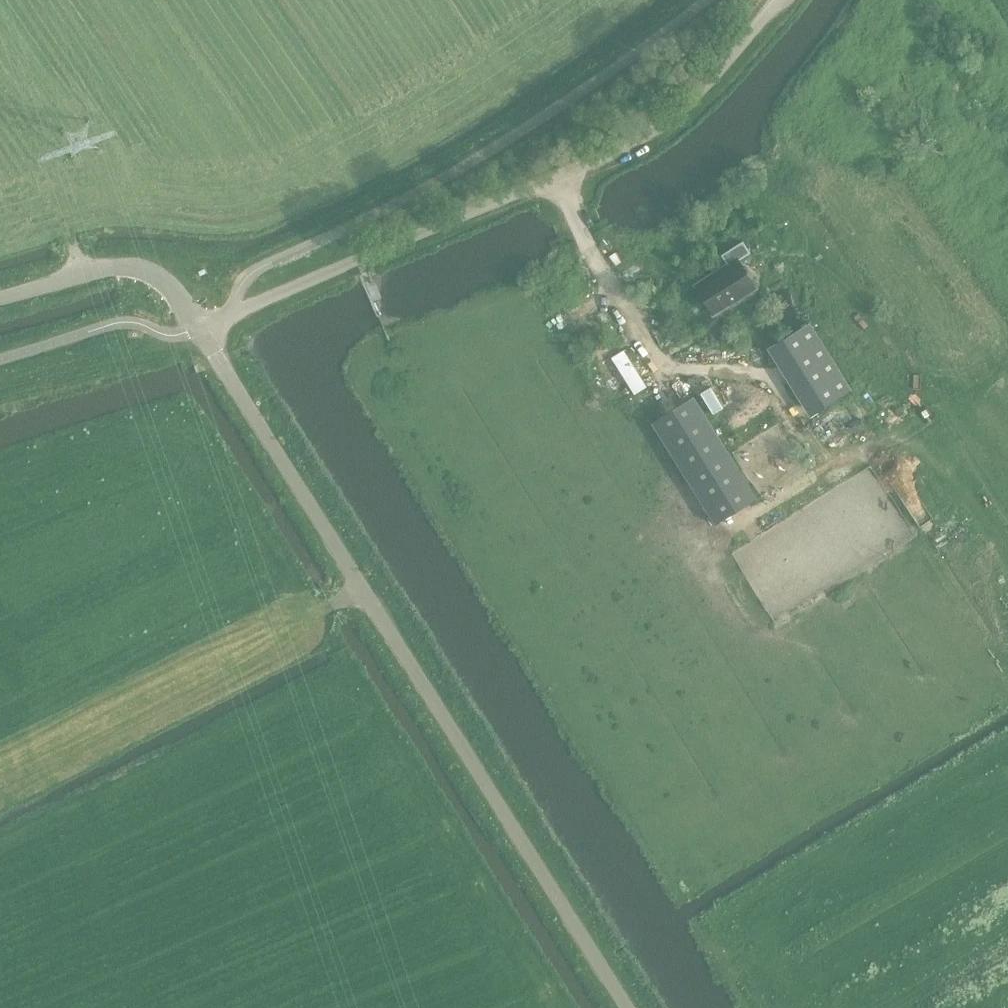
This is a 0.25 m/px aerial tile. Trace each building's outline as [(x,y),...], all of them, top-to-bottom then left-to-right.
[(728,266),(696,286),(713,314),(756,288),(739,261),(751,253),(743,242),(722,255),(728,266)] [(852,391),(809,323),(775,344),(818,412),(852,391)] [(693,397),(652,423),(716,524),(757,499),(693,397)]
